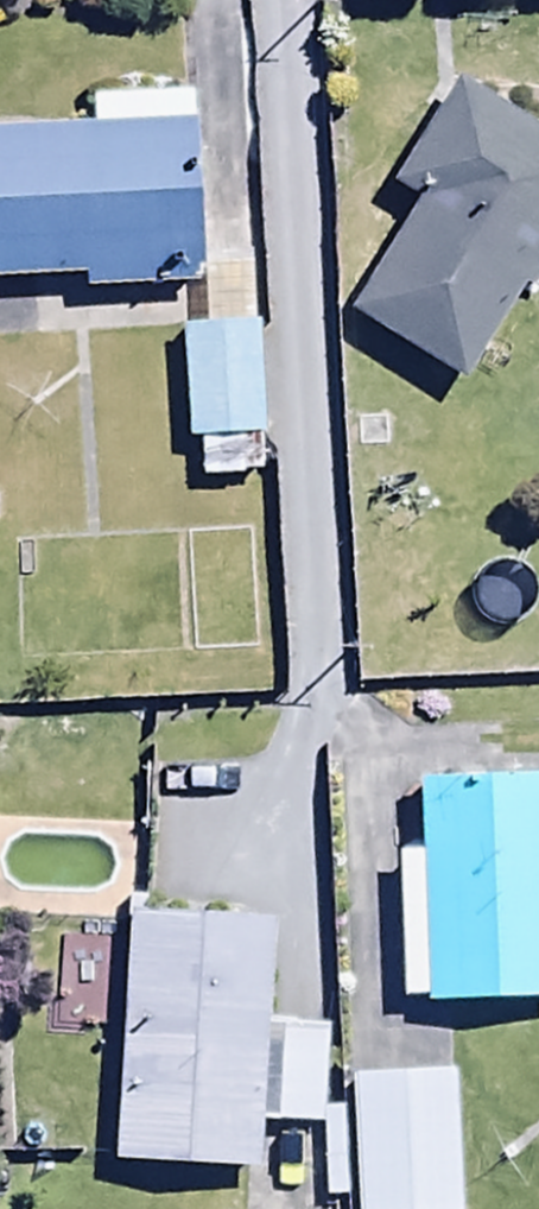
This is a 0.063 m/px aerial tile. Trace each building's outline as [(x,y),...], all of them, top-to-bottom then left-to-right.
[(348,324),(469,398),(538,284),(538,140),(463,93),(401,193),(421,206),(348,324)] [(0,139),(0,291),(90,288),(90,298),(203,294),(197,104),(97,108),(98,136),(0,139)] [(266,338),(188,336),(189,451),(206,451),(205,491),(264,492),(266,338)] [(262,661),(257,538),(184,540),(189,664),(262,661)] [(406,1007),(430,1007),(430,1018),(538,1018),(538,788),(421,788),(421,861),(402,861),(406,1007)] [(260,1182),(275,938),(136,929),(118,1176),(260,1182)] [(331,1034),(284,1032),(279,1132),(326,1134),(331,1034)] [(356,1082),(359,1208),(460,1208),(457,1080),(356,1082)]
